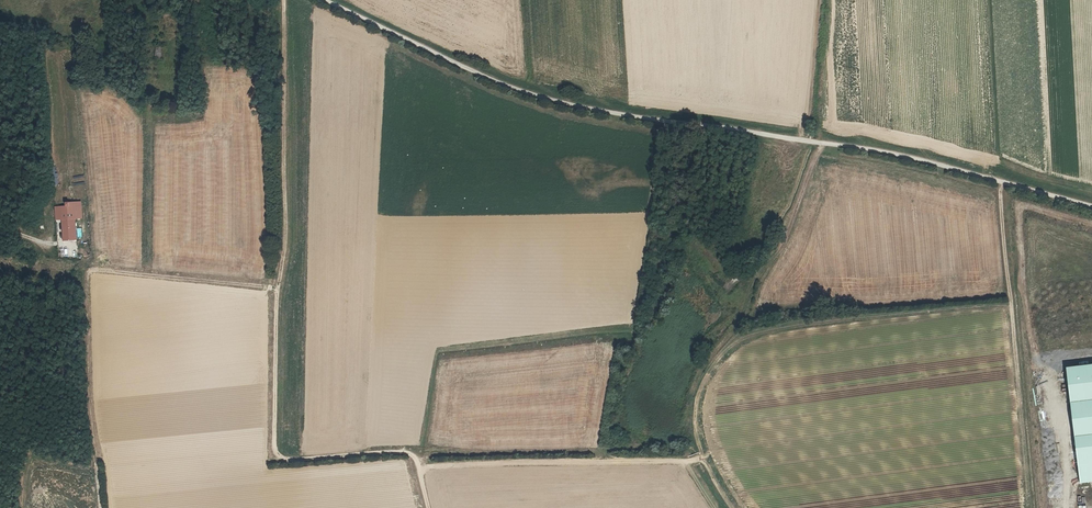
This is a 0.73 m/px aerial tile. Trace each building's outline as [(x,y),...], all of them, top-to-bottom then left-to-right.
[(63,235),(76,234),(75,219),(82,218),(81,202),(66,203),(66,206),(61,207),(62,219),(63,235)] [(1064,367),(1077,483),(1091,482),(1091,364),(1064,367)]
